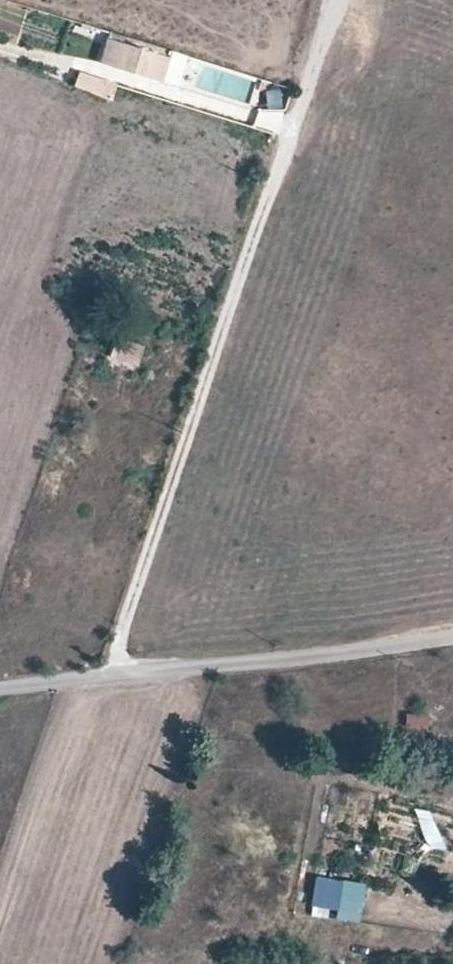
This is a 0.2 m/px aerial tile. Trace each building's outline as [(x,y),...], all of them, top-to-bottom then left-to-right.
[(159,64),(164,52),(128,41),(120,65),(131,69),(133,66),(156,74),(159,64)] [(181,57),(164,52),(159,64),(178,69),(181,57)] [(268,92),(272,81),(261,77),(258,88),(268,92)] [(96,78),(91,93),(109,99),(114,84),(96,78)] [(115,336),(107,355),(134,365),(141,345),(115,336)] [(406,713),(406,726),(428,726),(428,714),(406,713)] [(365,884),(316,877),(312,906),(337,910),(336,920),(360,923),(363,904),(365,884)]
